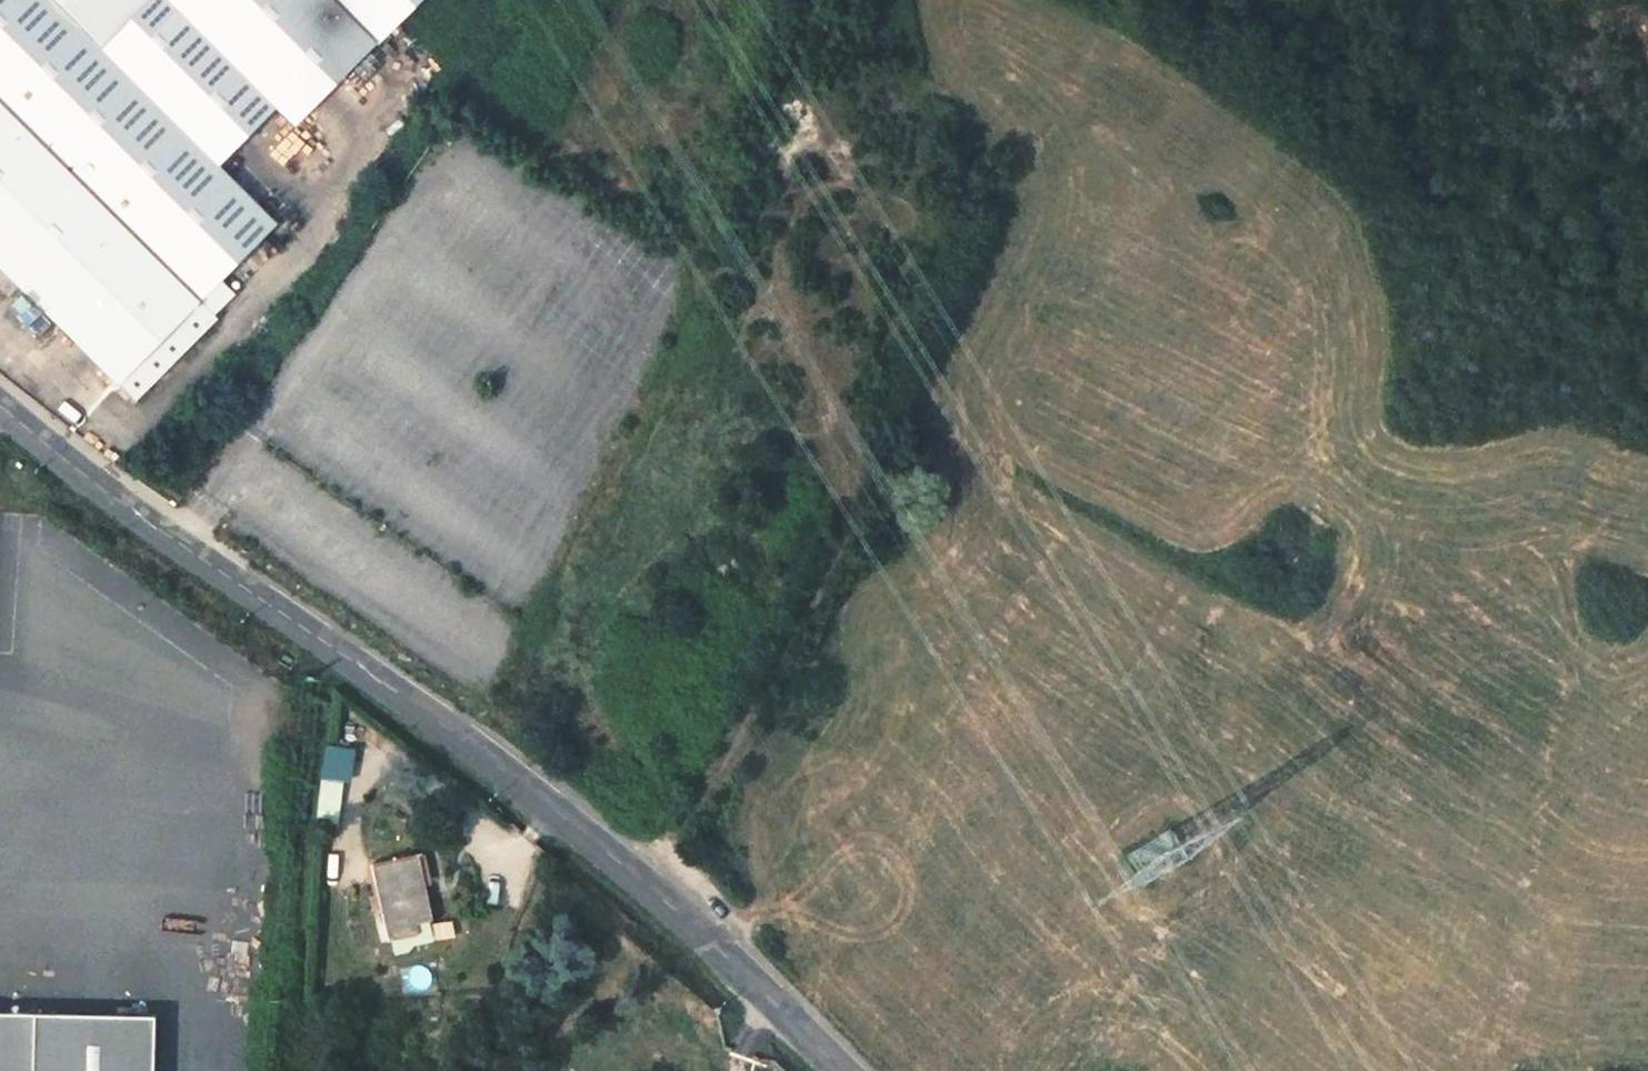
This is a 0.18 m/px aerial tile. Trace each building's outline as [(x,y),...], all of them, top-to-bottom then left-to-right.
[(9,288),(120,403),(199,327),(182,306),(204,284),(226,262),(261,226),(207,170),(91,49),(44,0),(0,0),(0,278),(9,288)] [(91,49),(143,0),(44,0),(91,49)] [(91,49),(207,170),(268,109),(162,0),(143,0),(91,49)] [(268,109),(287,126),(367,49),(319,0),(162,0),(268,109)] [(367,49),(419,0),(319,0),(367,49)] [(419,890),(414,858),(380,865),(383,885),(378,886),(380,900),(375,901),(378,916),(388,914),(394,946),(416,942),(413,927),(432,922),(427,889),(419,890)] [(0,1019),(0,1070),(157,1070),(158,1024),(0,1019)]
